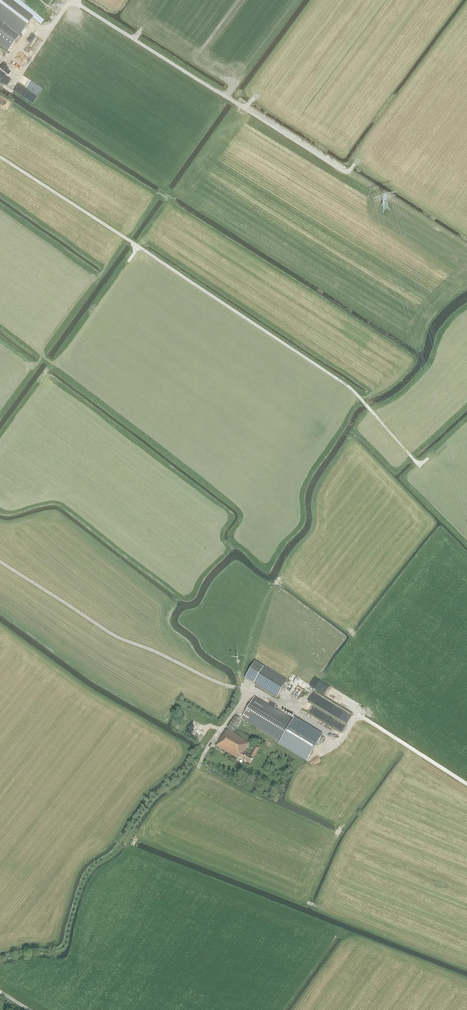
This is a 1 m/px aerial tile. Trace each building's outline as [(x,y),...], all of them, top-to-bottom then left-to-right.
[(8,51),(33,19),(8,0),(0,0),(0,44),(8,51)] [(264,666),(255,661),(245,678),(253,684),(277,698),(288,680),(264,666)] [(328,689),(329,688),(322,684),(320,689),(326,693),(328,689)] [(294,718),(293,720),(255,697),(241,718),(280,742),(279,743),(307,760),(322,735),(294,718)] [(241,719),(238,717),(235,715),(231,722),(238,725),(241,719)] [(201,732),(204,727),(193,721),(190,726),(195,729),(195,730),(192,728),(190,734),(195,737),(198,731),(195,730),(196,729),(201,732)] [(249,743),(238,736),(226,729),(223,735),(222,735),(216,746),(238,758),(239,757),(250,764),(259,748),(255,745),(250,755),(244,752),(249,743)]
